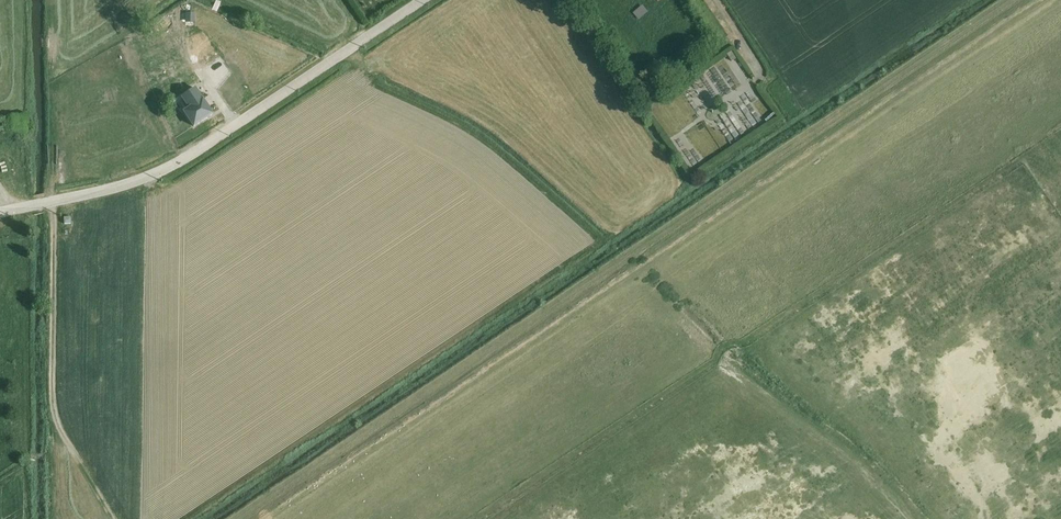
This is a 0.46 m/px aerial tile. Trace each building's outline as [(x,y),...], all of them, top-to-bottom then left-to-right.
[(642,6),(633,14),(638,20),(647,12),(642,6)] [(213,31),(190,41),(201,61),(223,51),(213,31)] [(195,75),(183,82),(192,96),(185,101),(189,108),(183,112),(194,128),(209,118),(198,102),(205,98),(195,82),(199,80),(195,75)]
